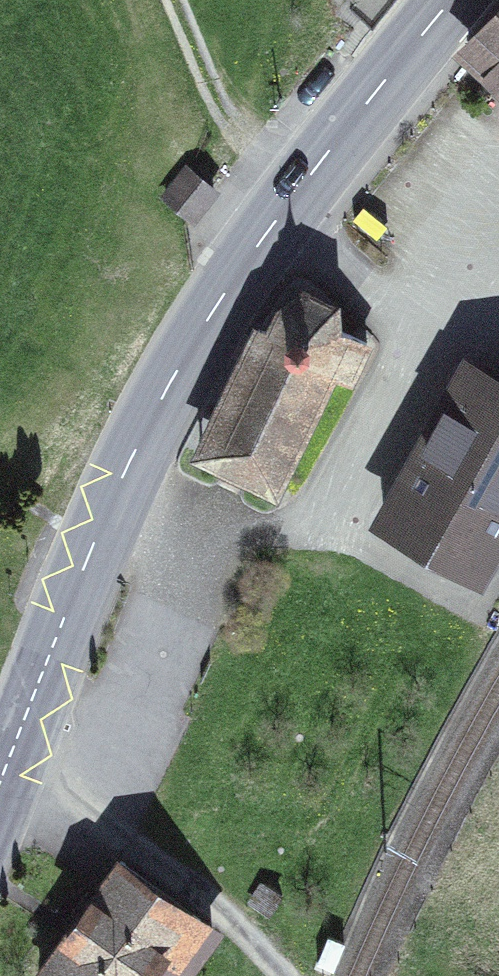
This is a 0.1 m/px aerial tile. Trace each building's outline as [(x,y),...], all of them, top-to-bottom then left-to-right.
[(449,51),(498,96),(498,0),(496,0),(449,51)] [(262,327),(253,322),(190,457),(234,479),(278,501),(335,379),(354,389),(374,344),(341,330),(340,301),(304,283),(276,304),(262,327)] [(462,354),(368,525),(482,588),(498,558),(498,374),(462,354)] [(118,854),(31,975),(177,975),(215,923),(118,854)]
